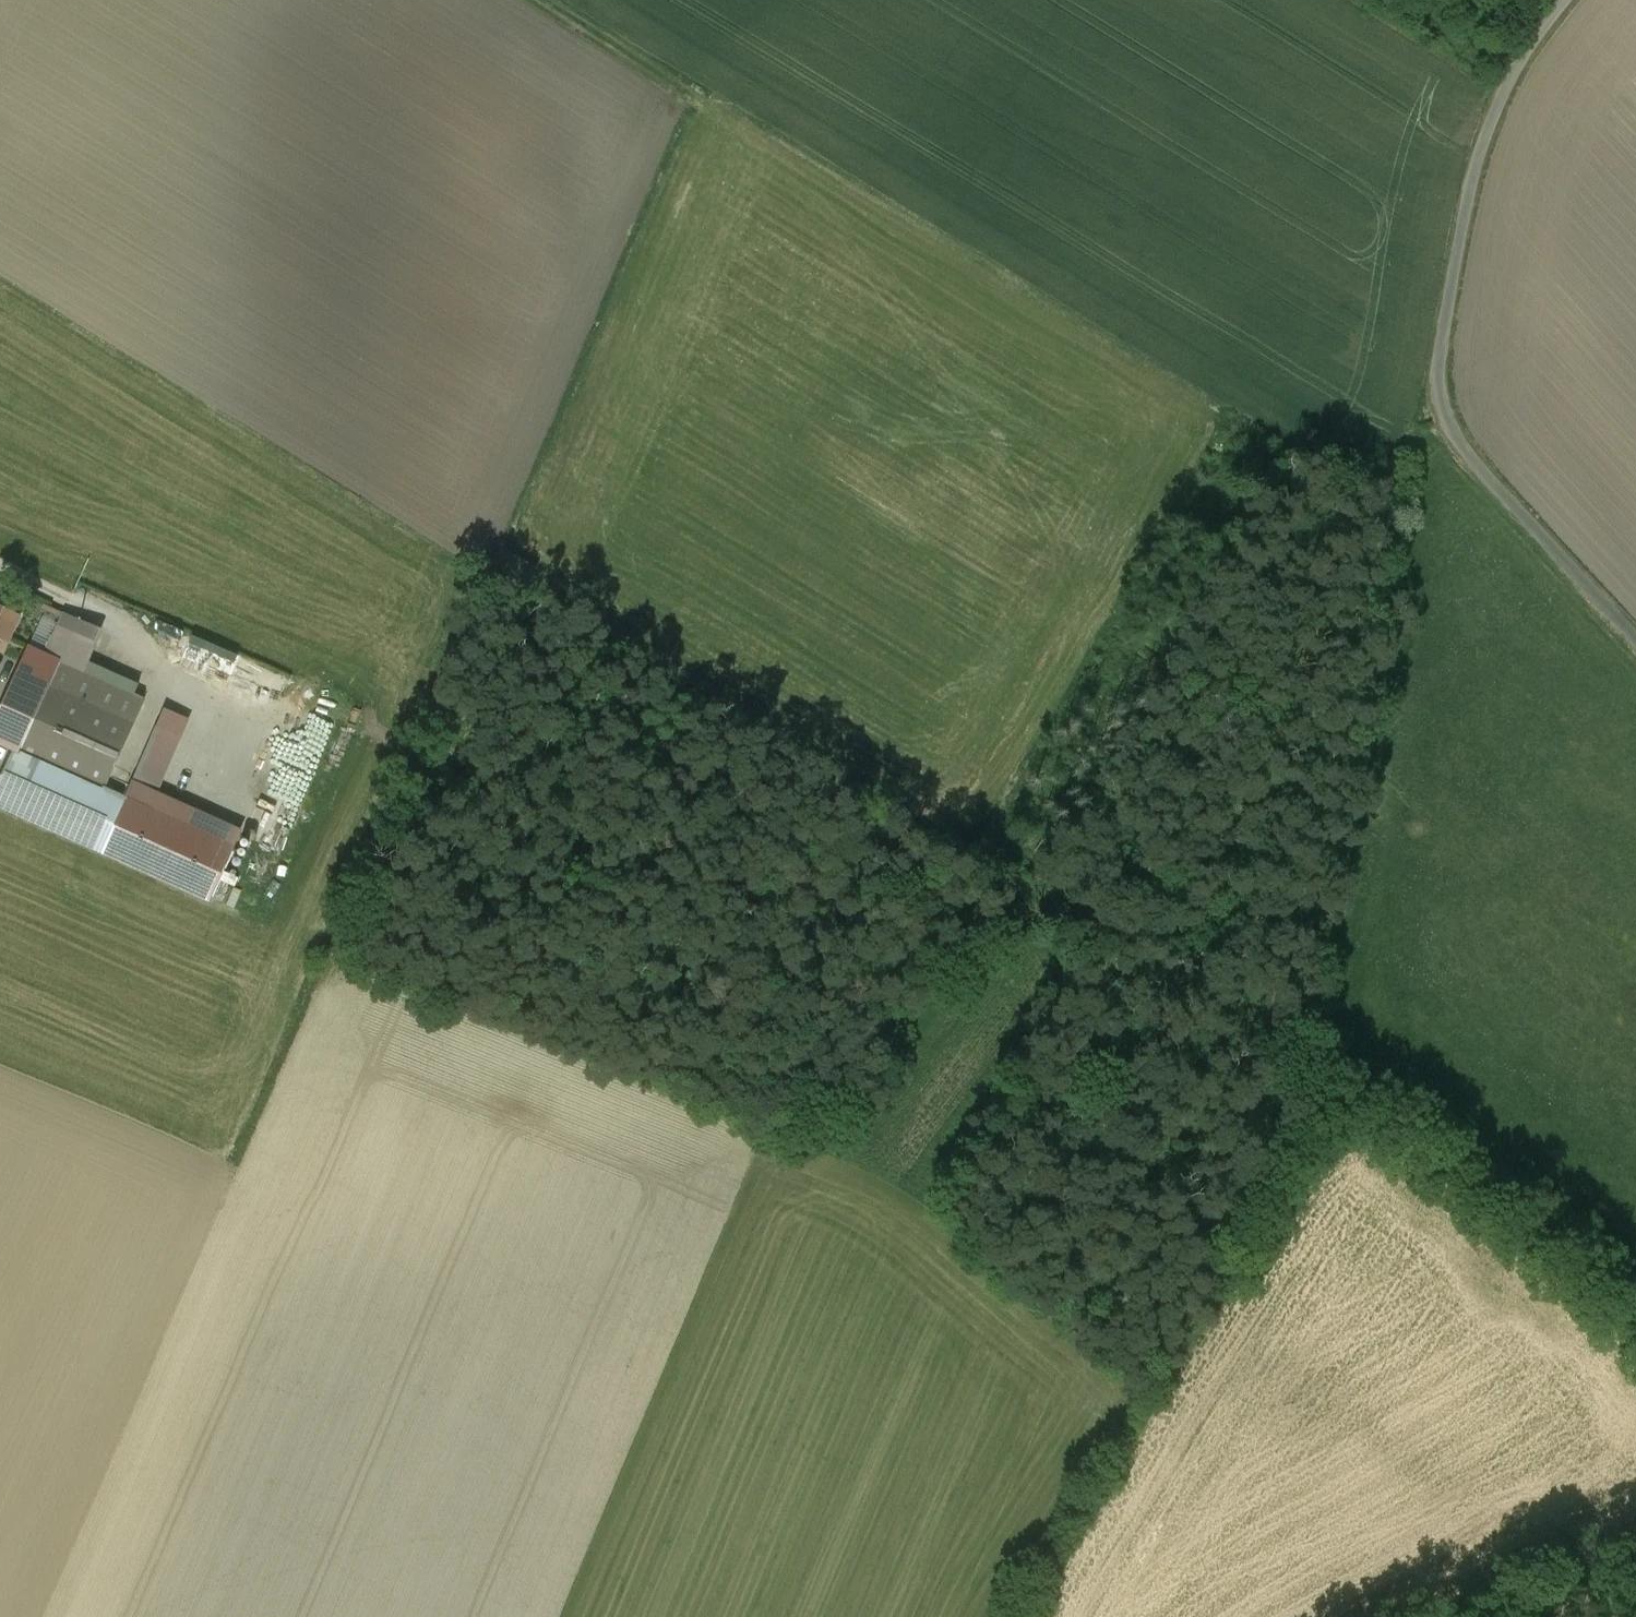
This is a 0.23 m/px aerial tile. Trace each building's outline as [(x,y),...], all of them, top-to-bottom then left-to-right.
[(0,610),(0,639),(5,641),(17,617),(0,610)] [(63,615),(52,637),(67,644),(77,621),(63,615)] [(100,631),(77,621),(67,644),(58,664),(56,663),(53,668),(46,687),(70,697),(71,697),(81,674),(83,674),(100,631)] [(45,638),(30,632),(22,649),(37,655),(45,638)] [(53,668),(26,655),(19,674),(46,687),(53,668)] [(19,674),(0,717),(0,744),(42,763),(70,697),(46,687),(19,674)] [(83,674),(81,674),(71,697),(70,697),(42,763),(103,791),(144,701),(83,674)] [(127,799),(126,801),(233,849),(241,830),(152,790),(175,736),(156,727),(126,799),(127,799)] [(0,744),(0,745),(17,753),(0,792),(0,805),(20,813),(42,763),(0,744)] [(103,791),(42,763),(20,813),(104,851),(126,801),(127,799),(126,799),(125,801),(103,791)] [(126,801),(104,851),(116,857),(210,899),(233,849),(126,801)]
